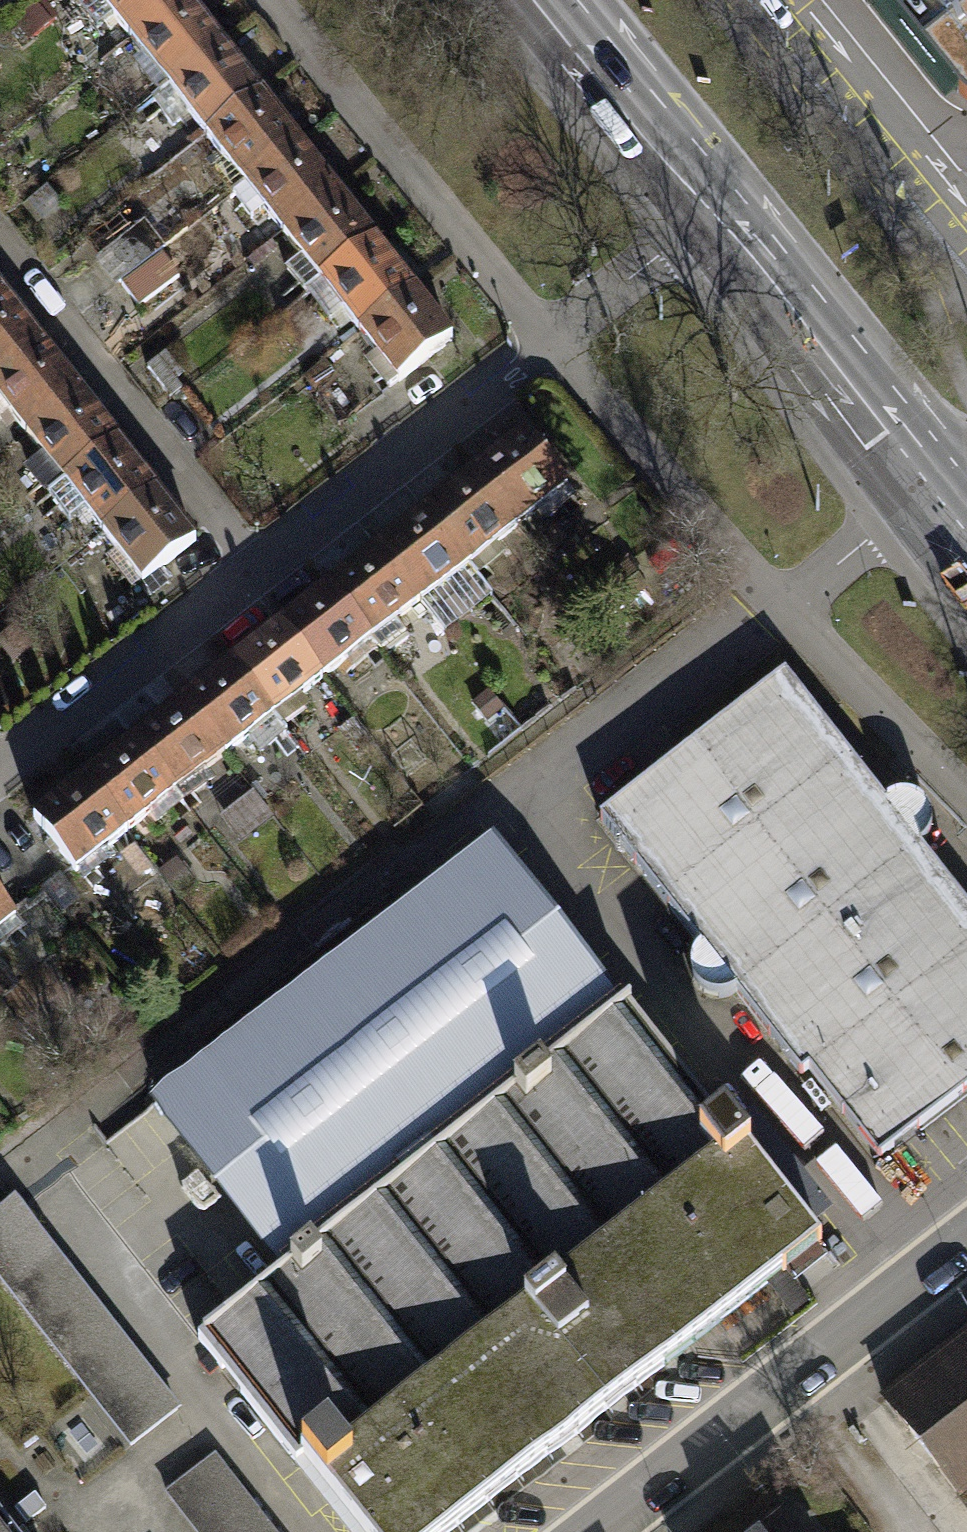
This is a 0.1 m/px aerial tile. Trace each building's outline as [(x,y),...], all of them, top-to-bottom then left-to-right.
[(24,19),(42,41),(66,22),(49,0),(24,19)] [(140,38),(188,0),(110,0),(140,38)] [(167,96),(238,41),(206,0),(188,0),(140,38),(155,57),(143,66),(167,96)] [(886,0),(860,0),(957,119),(966,111),(966,101),(886,0)] [(966,101),(966,0),(886,0),(966,101)] [(203,118),(218,137),(277,91),(238,41),(167,96),(160,102),(185,133),(203,118)] [(241,199),(244,197),(316,140),(277,91),(218,137),(235,159),(219,172),(241,199)] [(277,212),(296,236),(355,190),(316,140),(244,197),(264,223),(277,212)] [(294,274),(315,301),(394,240),(355,190),(296,236),(314,259),(294,274)] [(103,264),(127,294),(173,257),(149,227),(103,264)] [(354,310),(374,336),(433,289),(394,240),(315,301),(334,325),(354,310)] [(173,257),(127,294),(147,319),(193,283),(173,257)] [(11,297),(0,282),(0,306),(11,297)] [(374,364),(400,396),(473,339),(433,289),(374,336),(388,353),(374,364)] [(51,346),(11,297),(0,306),(0,386),(51,346)] [(40,435),(90,396),(51,346),(0,386),(0,412),(11,426),(25,416),(40,435)] [(181,352),(155,372),(180,404),(206,384),(181,352)] [(34,473),(58,502),(129,445),(90,396),(40,435),(56,455),(34,473)] [(484,480),(527,536),(543,524),(574,563),(607,537),(533,442),(484,480)] [(100,511),(119,534),(169,495),(129,445),(58,502),(78,528),(100,511)] [(435,518),(478,574),(527,536),(484,480),(435,518)] [(110,541),(149,591),(208,544),(169,495),(119,534),(110,541)] [(385,556),(429,612),(451,640),(500,602),(478,574),(435,518),(385,556)] [(336,594),(380,650),(429,612),(385,556),(336,594)] [(287,633),(331,689),(380,650),(336,594),(287,633)] [(238,671),(282,727),(331,689),(287,633),(238,671)] [(189,709),(233,765),(260,743),(273,761),(295,744),(282,727),(238,671),(189,709)] [(897,1174),(966,1116),(966,885),(942,853),(953,837),(946,813),(924,803),(905,811),(803,683),(605,835),(713,966),(699,983),(704,1004),(726,1013),(745,1006),(897,1174)] [(140,747),(183,803),(233,765),(189,709),(140,747)] [(340,734),(359,757),(372,746),(352,723),(340,734)] [(91,785),(134,841),(183,803),(140,747),(91,785)] [(42,823),(91,886),(124,860),(118,853),(134,841),(91,785),(42,823)] [(255,797),(222,822),(238,842),(270,816),(255,797)] [(494,839),(160,1099),(291,1267),(626,1007),(494,839)] [(161,874),(181,901),(198,888),(177,861),(161,874)] [(8,940),(21,956),(41,941),(0,888),(0,946),(8,940)] [(361,1531),(453,1531),(821,1245),(726,1123),(720,1128),(626,1007),(291,1267),(199,1339),(296,1463),(303,1457),(361,1531)] [(0,1221),(0,1283),(90,1398),(132,1452),(185,1411),(22,1204),(0,1221)] [(966,1515),(966,1346),(885,1409),(966,1515)] [(169,1496),(198,1531),(272,1531),(216,1459),(169,1496)] [(53,1515),(40,1499),(22,1513),(35,1529),(53,1515)] [(772,1531),(815,1531),(799,1511),(772,1531)] [(0,1518),(0,1531),(11,1531),(0,1518)]
